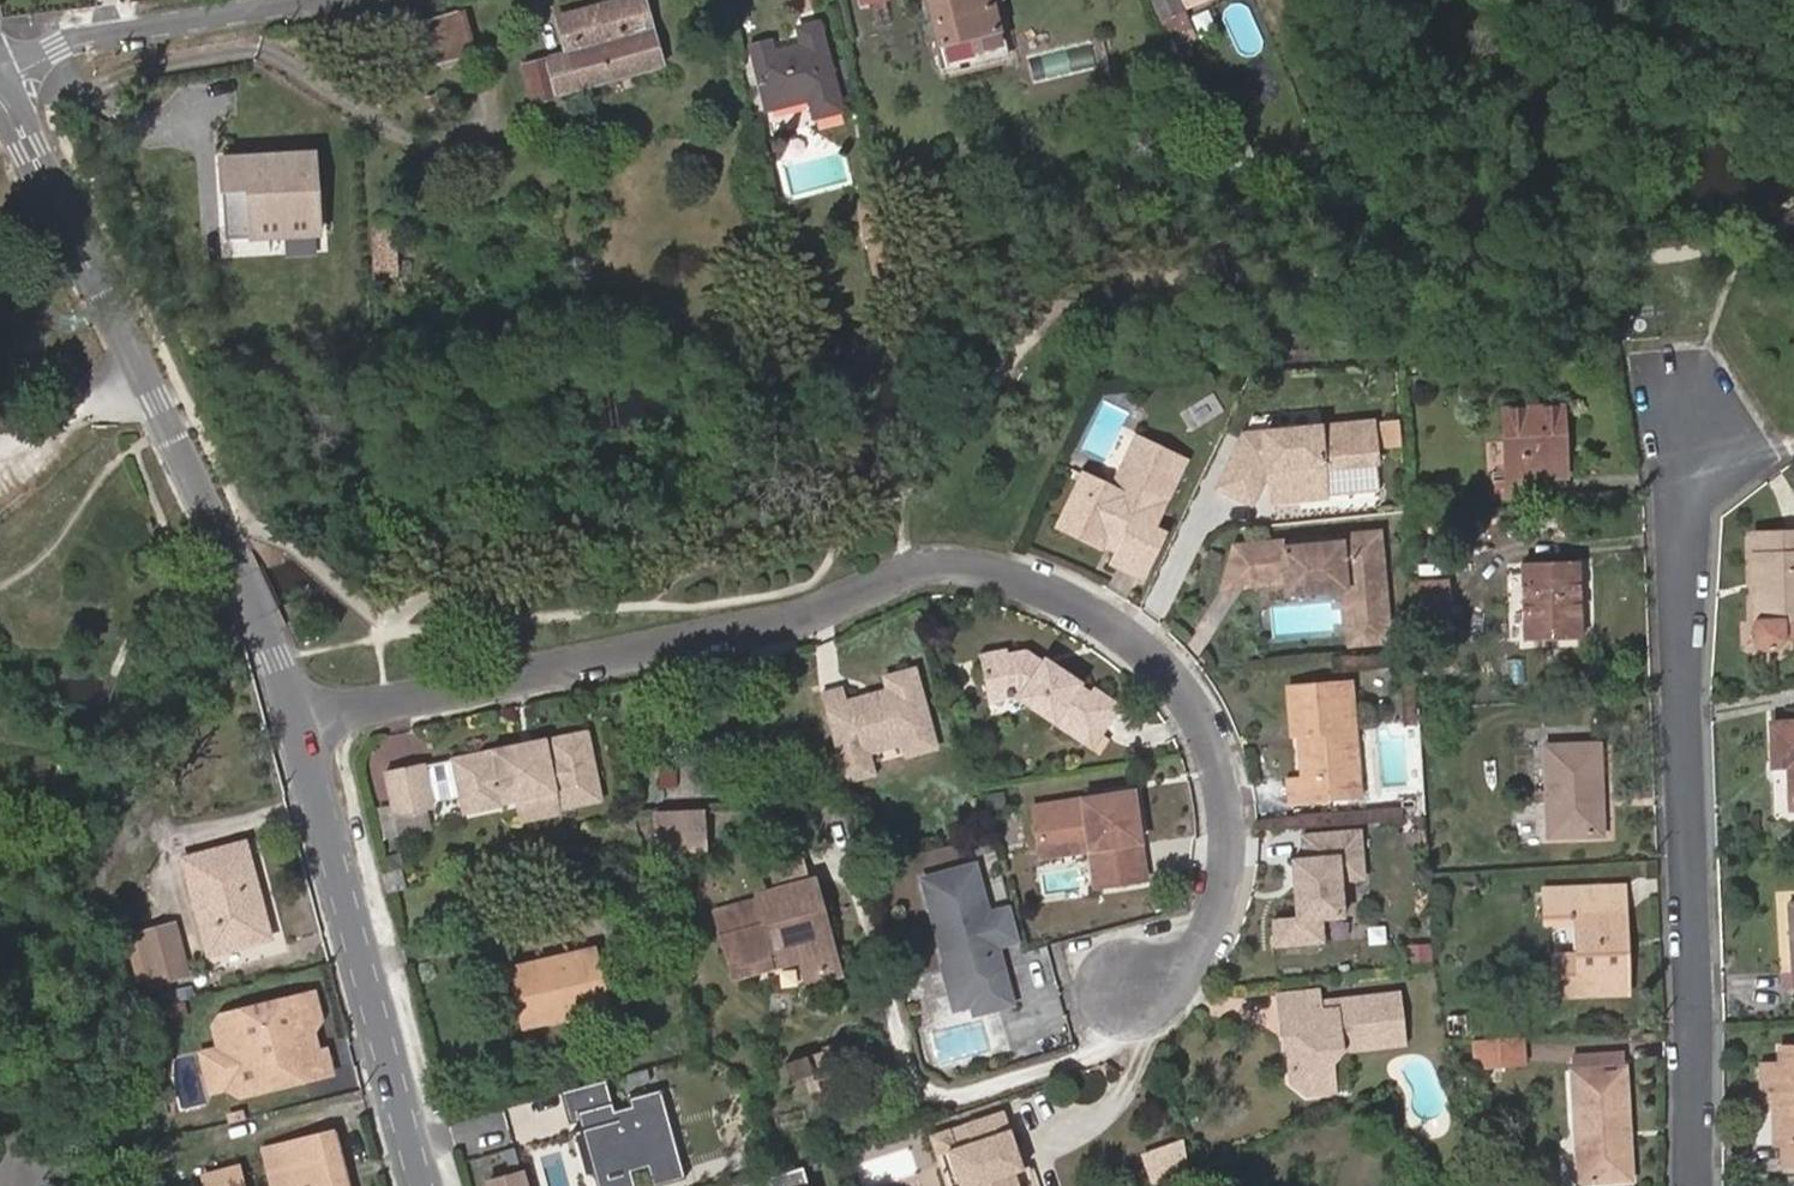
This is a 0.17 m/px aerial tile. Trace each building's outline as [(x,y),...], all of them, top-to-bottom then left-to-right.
[(664,64),(647,0),(619,0),(559,16),(569,52),(579,87),(664,64)] [(990,0),(931,0),(951,74),(1006,60),(990,0)] [(463,10),(445,15),(457,56),(474,51),(463,10)] [(840,111),(818,23),(796,28),(801,45),(772,52),(750,57),(763,109),(805,98),(810,118),(840,111)] [(772,52),(769,42),(748,47),(750,57),(772,52)] [(558,93),(579,87),(569,52),(549,57),(558,93)] [(523,66),(533,100),(558,93),(549,57),(523,66)] [(437,96),(430,98),(432,108),(439,106),(437,96)] [(307,148),(209,148),(208,248),(306,248),(307,148)] [(1523,477),(1542,477),(1564,476),(1564,406),(1502,408),(1501,477),(1488,477),(1488,497),(1523,496),(1523,477)] [(1401,446),(1400,420),(1381,421),(1383,447),(1401,446)] [(1299,489),(1322,487),(1321,467),(1376,462),(1372,422),(1244,435),(1218,487),(1250,501),(1261,478),(1266,469),(1274,467),(1276,480),(1269,481),(1271,501),(1299,498),(1299,489)] [(1119,539),(1114,548),(1110,557),(1139,573),(1162,527),(1151,521),(1183,454),(1136,430),(1119,464),(1115,472),(1112,477),(1110,479),(1109,482),(1095,491),(1086,487),(1078,483),(1066,507),(1073,511),(1067,525),(1097,540),(1103,530),(1119,539)] [(1266,469),(1261,478),(1269,481),(1276,480),(1274,467),(1266,469)] [(1095,491),(1109,482),(1096,475),(1085,469),(1078,483),(1086,487),(1095,491)] [(1542,496),(1542,477),(1523,477),(1523,496),(1542,496)] [(1323,495),(1322,487),(1299,489),(1299,498),(1323,495)] [(1059,521),(1067,525),(1073,511),(1066,507),(1061,518),(1059,521)] [(1097,540),(1114,548),(1119,539),(1103,530),(1097,540)] [(1379,533),(1252,543),(1256,582),(1284,580),(1349,574),(1355,643),(1389,640),(1379,533)] [(1756,541),(1757,628),(1756,630),(1754,632),(1754,634),(1753,636),(1753,639),(1753,641),(1753,643),(1754,645),(1754,647),(1756,649),(1757,651),(1759,653),(1761,654),(1763,655),(1765,656),(1767,657),(1770,657),(1772,657),(1774,656),(1776,656),(1778,655),(1780,654),(1782,652),(1784,651),(1785,649),(1786,646),(1787,644),(1787,642),(1787,636),(1787,628),(1793,628),(1793,541),(1756,541)] [(1256,582),(1252,543),(1233,544),(1220,585),(1256,582)] [(1579,639),(1576,560),(1519,562),(1521,641),(1579,639)] [(1348,643),(1355,643),(1349,574),(1284,580),(1285,591),(1343,586),(1348,643)] [(1449,580),(1412,583),(1414,616),(1451,613),(1449,580)] [(1414,616),(1416,632),(1453,628),(1451,613),(1414,616)] [(954,649),(951,636),(943,637),(945,650),(954,649)] [(1061,671),(1043,659),(1027,648),(1009,648),(1008,645),(980,650),(989,692),(1011,688),(1012,696),(1076,739),(1082,731),(1096,742),(1123,706),(1096,686),(1092,691),(1082,685),(1084,682),(1063,668),(1061,671)] [(1417,652),(1403,653),(1404,667),(1418,665),(1417,652)] [(1046,656),(1043,659),(1061,671),(1063,668),(1046,656)] [(1419,678),(1418,665),(1404,667),(1406,678),(1419,678)] [(939,748),(918,672),(890,680),(893,693),(876,698),(877,702),(867,705),(866,701),(849,705),(845,692),(825,697),(845,768),(872,761),(871,753),(908,743),(911,756),(939,748)] [(1345,779),(1360,777),(1354,681),(1292,685),(1294,733),(1302,732),(1310,732),(1311,742),(1303,750),(1304,778),(1290,779),(1291,800),(1347,795),(1345,779)] [(1011,688),(989,692),(990,699),(1012,696),(1011,688)] [(1092,749),(1096,742),(1082,731),(1076,739),(1092,749)] [(1775,772),(1775,775),(1787,774),(1790,774),(1790,775),(1791,816),(1793,815),(1793,731),(1774,732),(1775,772)] [(1310,732),(1302,732),(1303,750),(1311,742),(1310,732)] [(459,759),(468,800),(498,793),(501,806),(532,799),(536,819),(603,804),(588,734),(549,741),(548,738),(530,742),(532,749),(522,752),(520,744),(489,750),(489,754),(459,759)] [(530,742),(520,744),(522,752),(532,749),(530,742)] [(1588,817),(1589,838),(1598,838),(1598,747),(1544,749),(1545,819),(1588,817)] [(700,815),(704,815),(701,758),(655,760),(657,816),(700,815)] [(428,765),(436,806),(468,800),(459,759),(428,765)] [(876,775),(872,761),(845,768),(849,783),(876,775)] [(398,814),(436,806),(428,765),(427,762),(388,770),(398,814)] [(1361,794),(1360,777),(1345,779),(1347,795),(1361,794)] [(1109,846),(1114,882),(1146,877),(1134,790),(1034,805),(1042,855),(1090,848),(1109,846)] [(498,793),(468,800),(470,812),(501,806),(498,793)] [(706,846),(704,815),(700,815),(657,816),(659,848),(706,846)] [(1545,839),(1589,838),(1588,817),(1545,819),(1545,839)] [(1270,943),(1326,941),(1325,918),(1336,917),(1335,877),(1367,876),(1365,825),(1301,828),(1302,853),(1280,854),(1283,916),(1269,916),(1270,943)] [(242,844),(183,860),(206,950),(266,934),(242,844)] [(596,879),(587,846),(566,853),(574,884),(596,879)] [(1096,885),(1114,882),(1109,846),(1090,848),(1096,885)] [(1021,937),(1012,906),(989,912),(976,863),(924,878),(949,966),(966,961),(977,999),(980,1011),(1015,1002),(1003,960),(994,955),(991,946),(998,944),(1021,937)] [(533,874),(518,878),(521,893),(537,890),(533,874)] [(837,969),(827,934),(816,894),(814,886),(717,913),(734,974),(804,954),(809,977),(837,969)] [(1550,957),(1550,965),(1596,964),(1592,890),(1589,890),(1589,886),(1548,888),(1549,918),(1572,917),(1573,956),(1550,957)] [(1541,918),(1549,918),(1548,888),(1540,889),(1541,918)] [(1596,964),(1550,965),(1551,998),(1624,996),(1623,958),(1614,958),(1612,916),(1621,916),(1621,889),(1592,890),(1596,964)] [(816,894),(827,934),(835,932),(825,892),(816,894)] [(1614,958),(1623,958),(1621,916),(1612,916),(1614,958)] [(171,923),(137,932),(150,982),(185,973),(171,923)] [(1003,960),(998,944),(991,946),(994,955),(1003,960)] [(593,947),(511,966),(526,1025),(607,1006),(593,947)] [(977,999),(966,961),(949,966),(960,1004),(977,999)] [(1320,1014),(1319,1005),(1317,990),(1277,995),(1280,1020),(1291,1017),(1297,1023),(1299,1031),(1287,1044),(1290,1082),(1305,1096),(1333,1091),(1331,1064),(1342,1053),(1402,1045),(1398,995),(1336,1003),(1337,1012),(1320,1014)] [(320,1018),(314,994),(222,1015),(216,1025),(221,1049),(230,1086),(230,1088),(240,1094),(303,1080),(299,1061),(298,1057),(288,1051),(285,1035),(292,1033),(313,1029),(320,1018)] [(1336,1003),(1319,1005),(1320,1014),(1337,1012),(1336,1003)] [(298,1057),(292,1033),(285,1035),(288,1051),(298,1057)] [(1476,1045),(1477,1068),(1523,1065),(1522,1041),(1476,1045)] [(230,1086),(221,1049),(206,1052),(215,1089),(230,1086)] [(201,1052),(178,1054),(184,1104),(206,1102),(201,1052)] [(1780,1052),(1780,1070),(1780,1081),(1774,1081),(1773,1114),(1773,1151),(1781,1151),(1781,1172),(1793,1172),(1793,1052),(1780,1052)] [(1569,1057),(1569,1071),(1619,1067),(1619,1053),(1569,1057)] [(328,1055),(299,1061),(303,1080),(332,1073),(328,1055)] [(1569,1071),(1576,1185),(1625,1182),(1621,1118),(1625,1118),(1623,1067),(1619,1067),(1569,1071)] [(1780,1070),(1760,1070),(1760,1114),(1773,1114),(1774,1081),(1780,1081),(1780,1070)] [(682,1175),(663,1091),(612,1102),(607,1078),(570,1086),(592,1185),(631,1185),(626,1166),(647,1162),(651,1182),(682,1175)] [(1018,1172),(1012,1154),(1021,1151),(1007,1111),(969,1125),(975,1143),(960,1149),(954,1130),(934,1137),(941,1157),(952,1153),(964,1185),(1023,1185),(1018,1172)] [(335,1130),(264,1148),(274,1185),(349,1185),(335,1130)] [(1184,1138),(1146,1152),(1156,1179),(1189,1167),(1184,1138)] [(479,1175),(522,1163),(517,1145),(474,1158),(479,1175)] [(1027,1169),(1021,1151),(1012,1154),(1018,1172),(1027,1169)] [(203,1174),(206,1185),(244,1185),(239,1165),(203,1174)] [(483,1185),(527,1185),(525,1168),(481,1174),(483,1185)]
